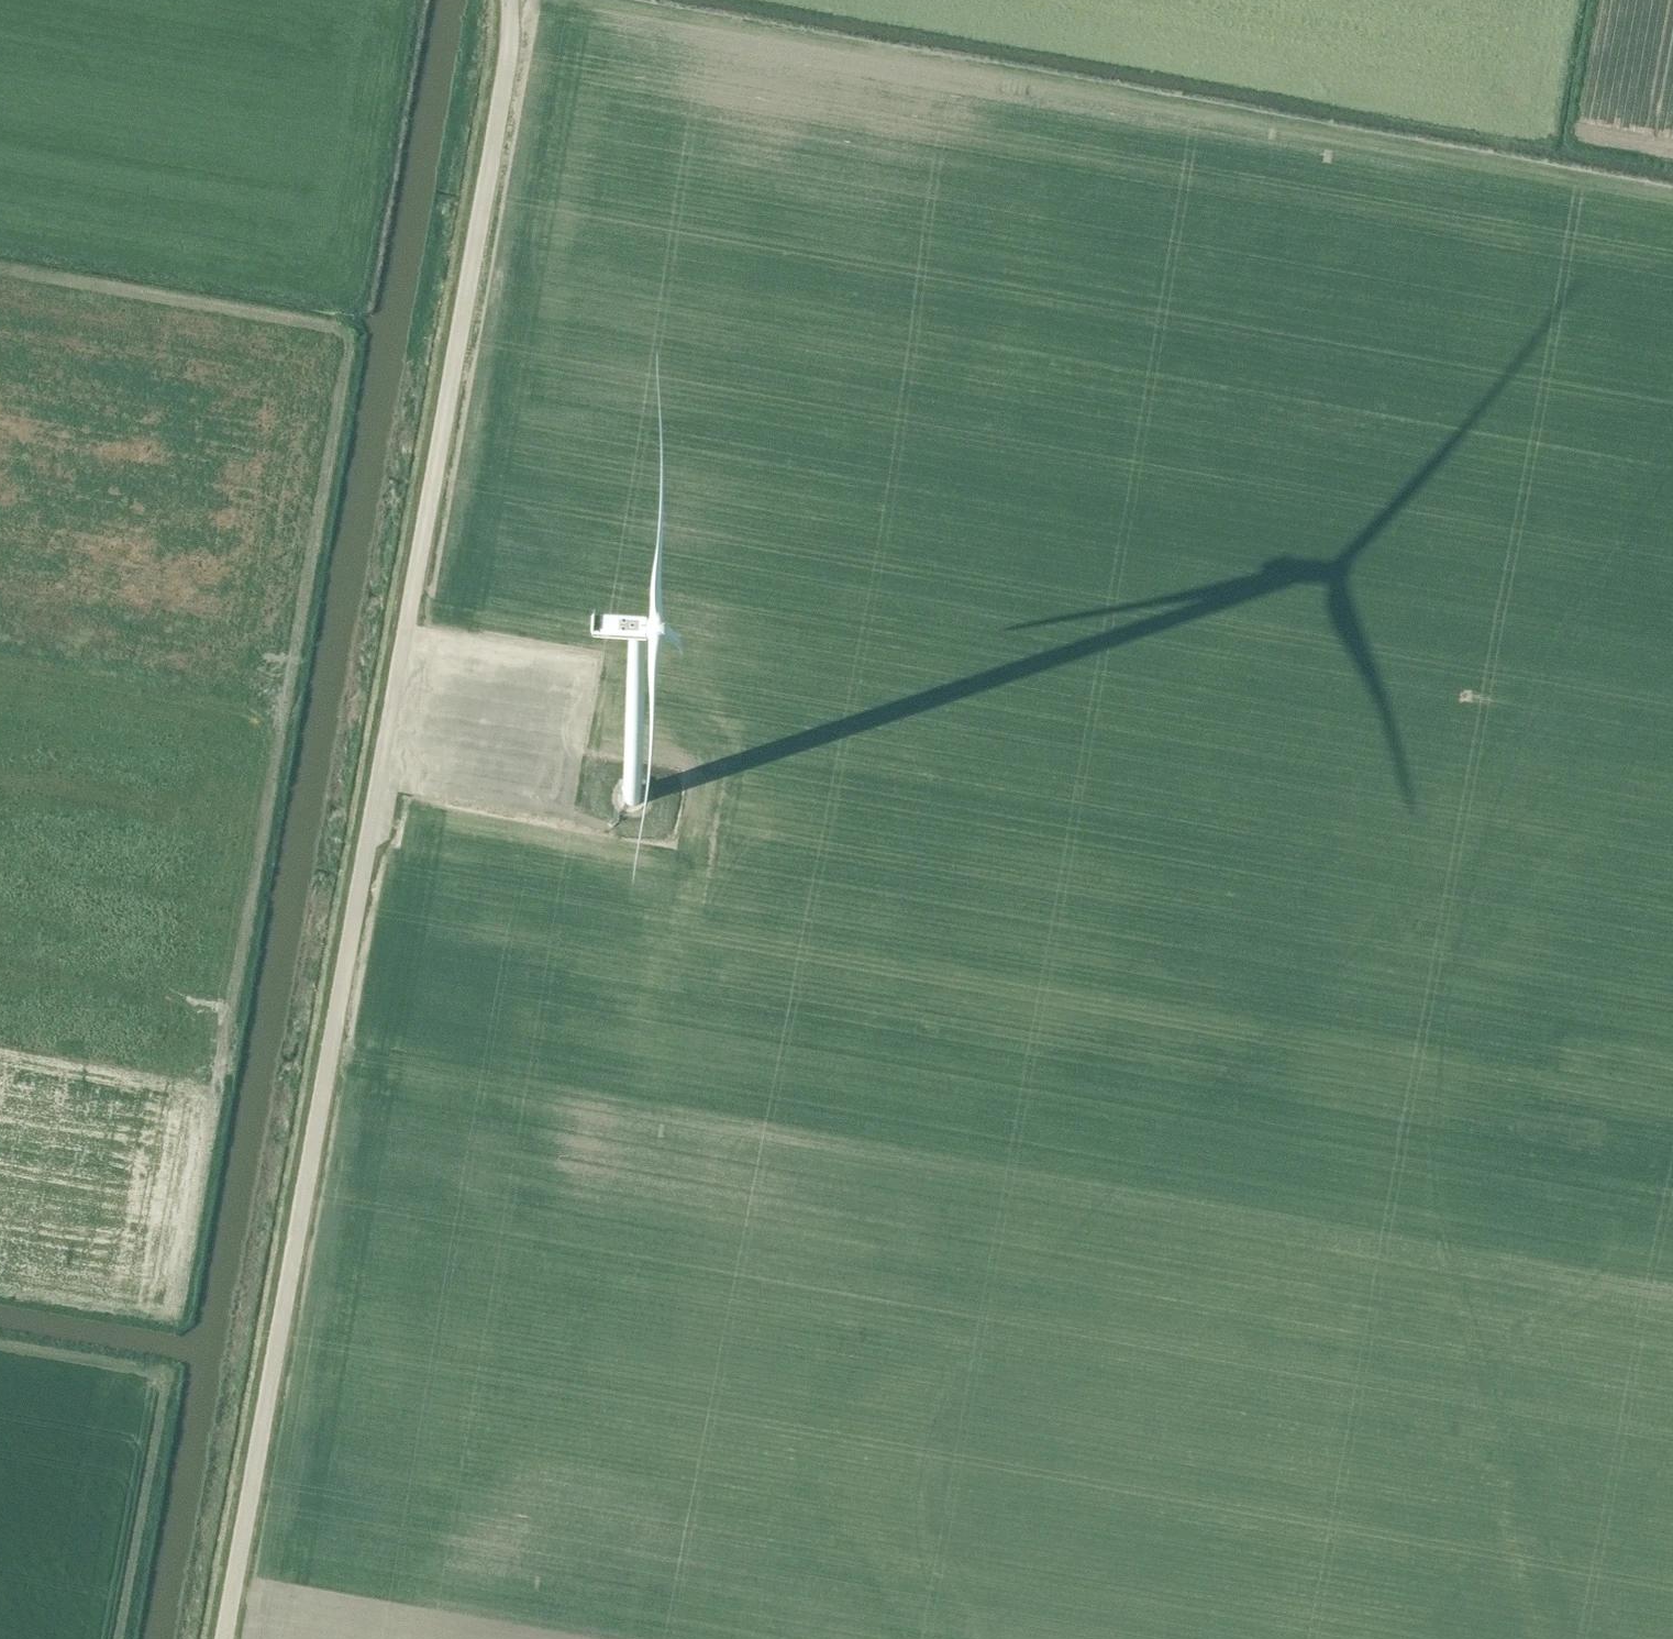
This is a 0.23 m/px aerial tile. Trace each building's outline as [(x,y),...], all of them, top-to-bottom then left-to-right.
[(617,797),(617,799),(617,800),(618,801),(618,802),(618,804),(619,805),(619,806),(620,807),(621,808),(621,809),(622,810),(623,811),(624,811),(625,812),(627,812),(628,813),(629,813),(630,813),(632,813),(633,813),(634,813),(635,813),(637,812),(638,812),(639,811),(640,811),(641,810),(642,809),(643,808),(643,807),(644,806),(645,805),(645,804),(645,803),(646,802),(646,800),(646,799),(646,798),(646,797),(646,795),(645,794),(645,793),(644,792),(643,791),(643,790),(642,789),(641,788),(640,787),(639,787),(638,786),(637,786),(636,785),(634,785),(633,785),(632,785),(631,785),(629,785),(628,785),(627,785),(626,786),(625,786),(624,787),(623,788),(622,789),(621,790),(620,790),(619,792),(619,793),(618,794),(618,795),(618,796),(617,797)]
